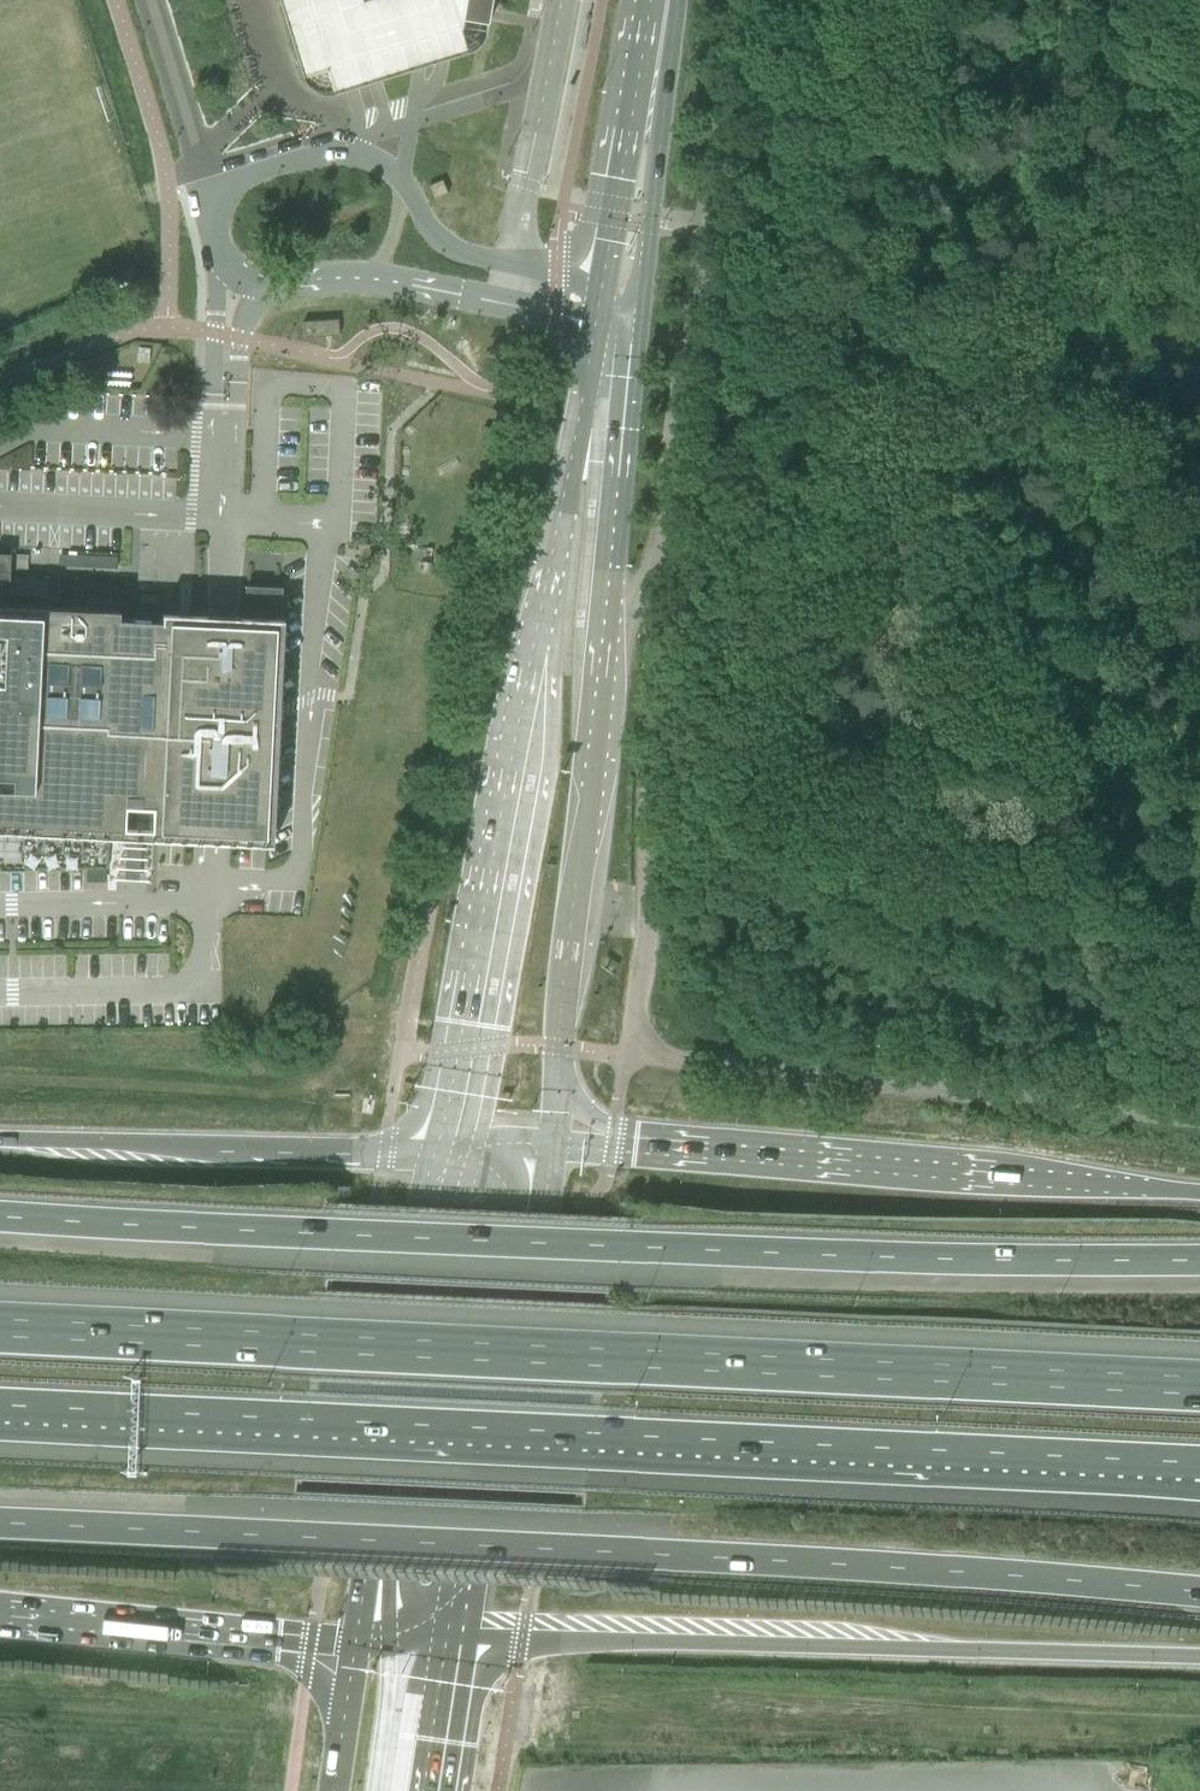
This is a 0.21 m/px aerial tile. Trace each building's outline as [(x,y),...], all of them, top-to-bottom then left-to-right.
[(295,60),(296,66),(298,71),(299,76),(301,78),(302,80),(305,84),(305,85),(308,88),(310,89),(312,90),(316,92),(317,92),(322,93),(327,93),(332,92),(344,89),(351,86),(372,80),(379,78),(388,75),(413,67),(418,65),(425,63),(436,60),(441,58),(448,56),(467,50),(468,50),(469,49),(470,49),(472,48),(473,47),(476,45),(478,43),(480,40),(481,38),(482,37),(483,34),(483,33),(486,20),(487,10),(489,0),(361,0),(276,0),(295,60)] [(442,180),(428,186),(434,199),(447,193),(442,180)] [(302,321),(303,338),(338,335),(337,318),(302,321)] [(108,837),(153,839),(192,841),(211,842),(229,843),(272,845),(283,620),(275,620),(276,597),(249,595),(248,618),(240,618),(222,617),(204,616),(162,614),(161,622),(127,620),(118,619),(119,612),(118,612),(7,607),(9,576),(10,554),(0,554),(0,832),(108,837)] [(0,834),(0,848),(24,849),(25,835),(0,834)] [(55,835),(54,851),(104,853),(104,837),(55,835)]
